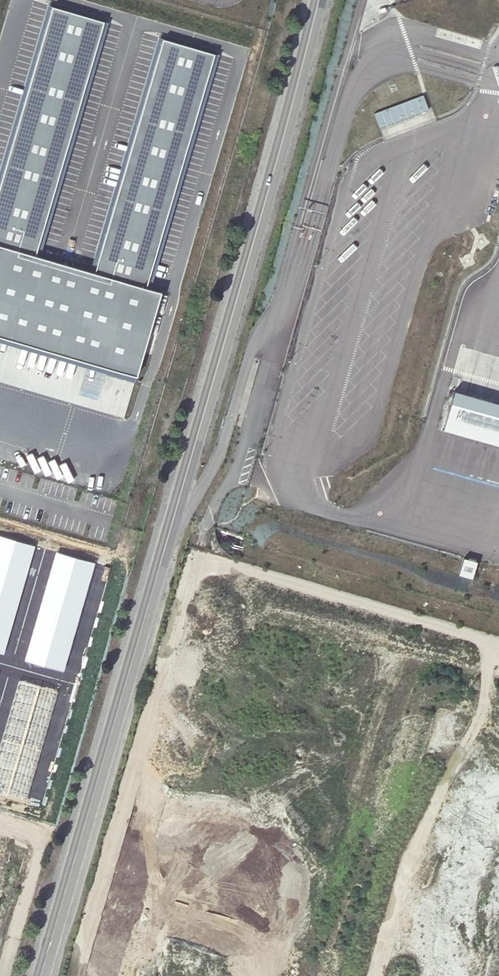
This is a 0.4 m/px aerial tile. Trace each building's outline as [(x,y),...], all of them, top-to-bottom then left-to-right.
[(54,0),(41,0),(0,138),(0,346),(139,387),(168,288),(154,284),(221,55),(158,36),(90,265),(45,252),(114,17),(54,0)] [(424,97),(375,114),(380,129),(430,112),(424,97)] [(458,392),(444,433),(498,447),(498,404),(458,392)] [(2,653),(33,545),(0,536),(0,652),(2,653)] [(55,551),(25,659),(63,670),(94,562),(55,551)] [(0,748),(0,796),(26,804),(57,696),(18,685),(0,748)]
